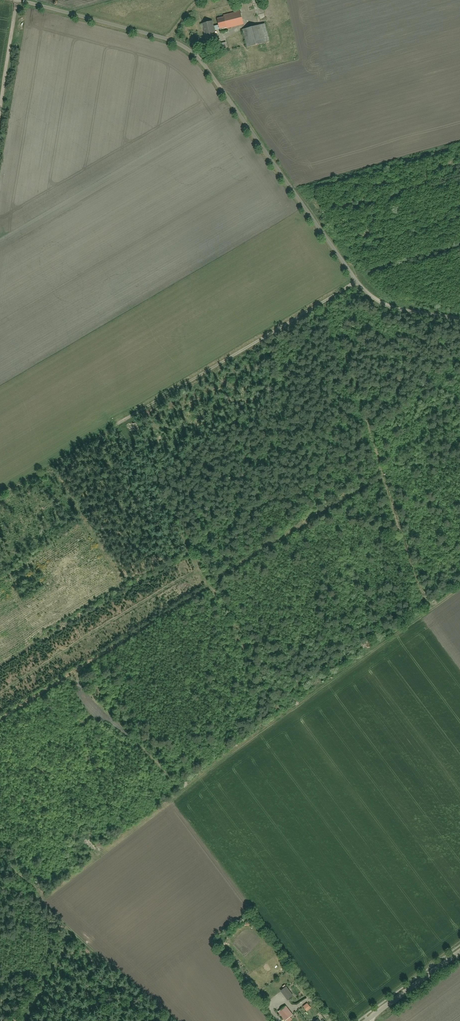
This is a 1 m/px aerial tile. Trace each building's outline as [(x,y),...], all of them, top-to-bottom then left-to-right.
[(215,35),(214,30),(245,24),(243,13),(217,18),(218,25),(213,26),(213,22),(203,24),(205,37),(215,35)] [(243,30),(247,48),(268,43),(264,25),(243,30)] [(287,987),(281,991),(288,1001),(294,997),(287,987)] [(278,1012),(285,1020),(287,1020),(295,1014),(287,1005),(278,1012)]
